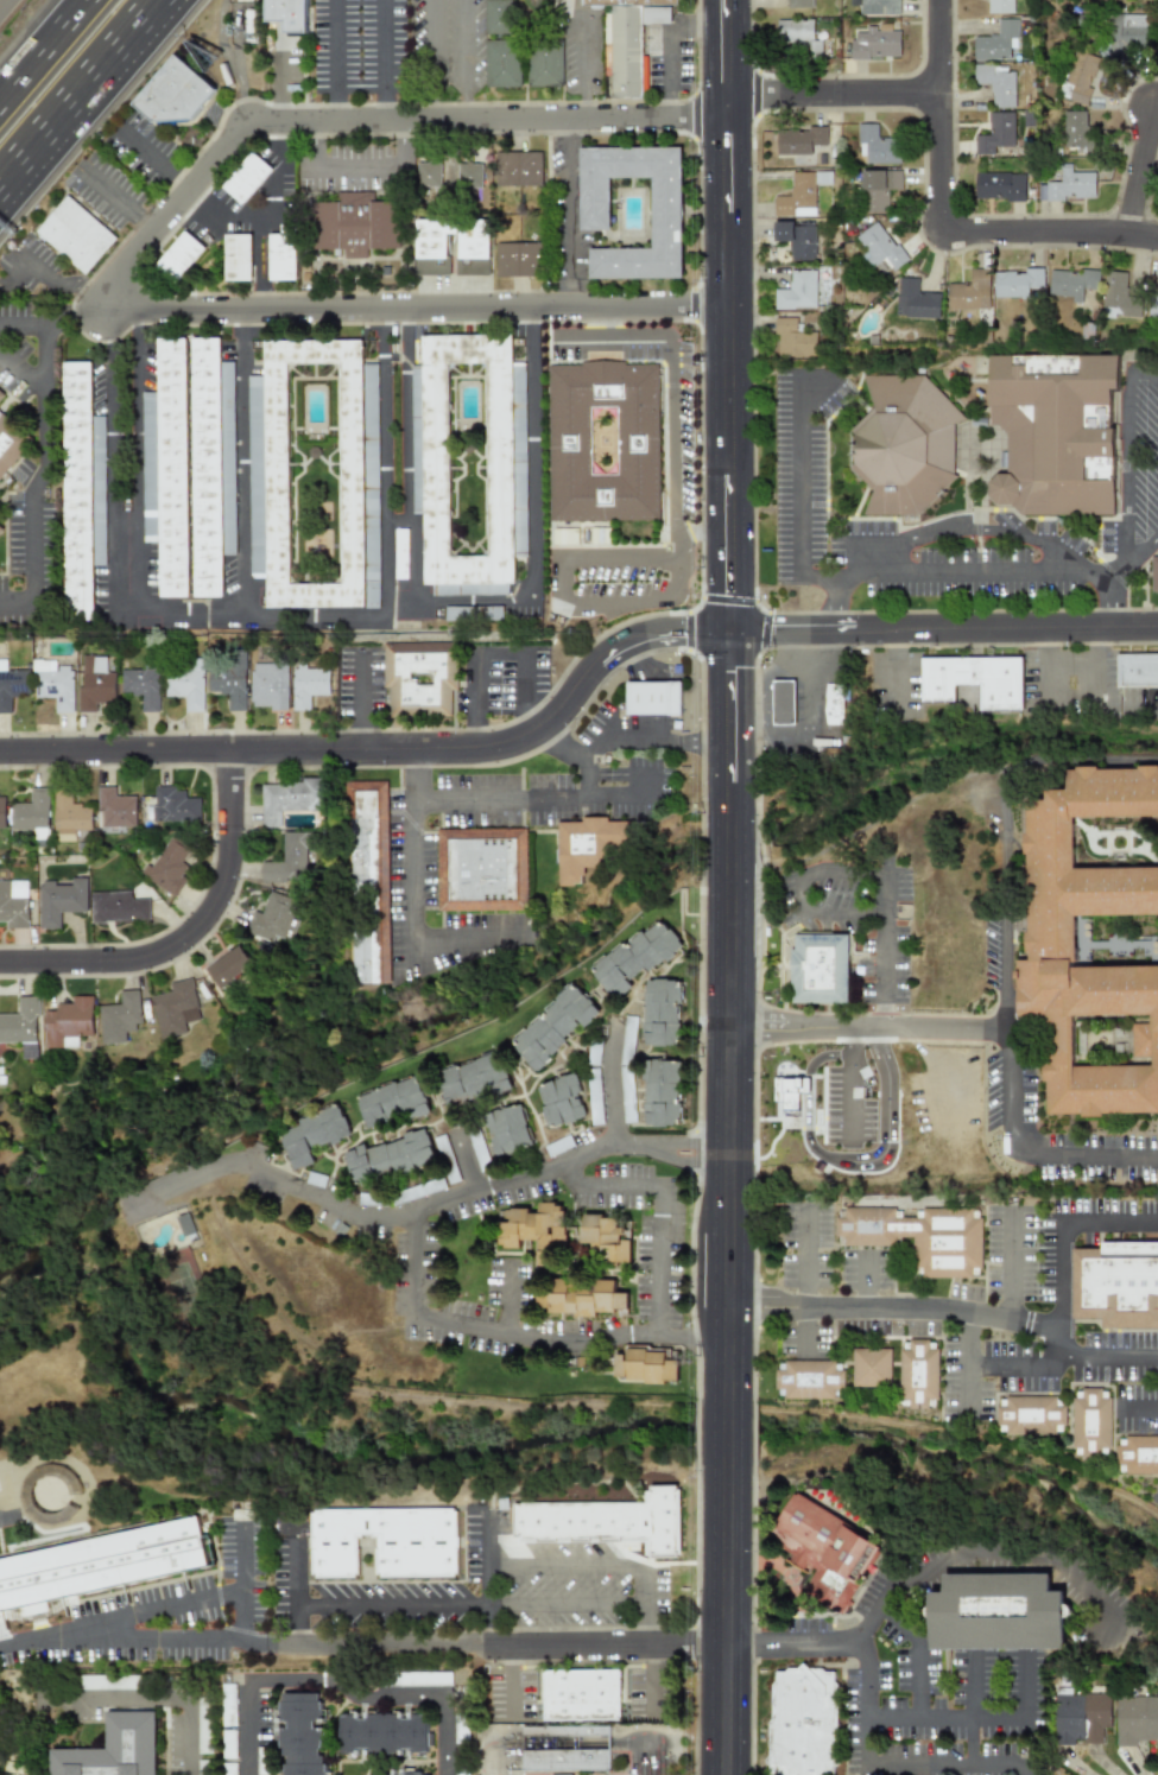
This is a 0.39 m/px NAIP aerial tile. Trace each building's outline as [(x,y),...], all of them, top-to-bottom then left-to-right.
[(272,30),(272,0),(314,0),(314,40),(287,40),(287,30),(272,30)] [(785,7),(810,8),(810,0),(785,0),(785,7)] [(899,14),(898,0),(848,0),(848,5),(859,5),(859,14),(899,14)] [(1012,0),(987,0),(987,13),(1012,13),(1012,0)] [(513,31),(494,32),(494,4),(513,4),(513,31)] [(610,7),(643,7),(641,96),(610,96),(610,7)] [(1105,59),(1122,61),(1122,44),(1145,45),(1146,14),(1106,13),(1105,59)] [(776,20),(776,51),(820,50),(820,40),(812,40),(811,19),(776,20)] [(973,36),(973,58),(1008,59),(1008,47),(1015,47),(1015,19),(996,19),(996,36),(973,36)] [(899,57),(898,31),(890,31),(890,26),(865,26),(865,31),(850,31),(850,57),(899,57)] [(523,64),(495,64),(494,45),(523,44),(523,64)] [(564,63),(537,64),(536,44),(564,44),(564,63)] [(1100,59),(1072,50),(1061,85),(1062,85),(1058,95),(1067,97),(1065,100),(1084,106),(1100,59)] [(135,110),(177,63),(220,100),(195,128),(157,129),(135,110)] [(537,64),(564,63),(564,83),(537,83),(537,64)] [(523,84),(495,84),(495,64),(523,64),(523,84)] [(1013,107),(1013,66),(973,66),(973,83),(991,84),(991,107),(1013,107)] [(1086,110),(1061,112),(1062,146),(1074,146),(1074,152),(1087,152),(1086,110)] [(1013,146),(1013,112),(988,112),(988,134),(973,135),(974,154),(993,153),(993,146),(1013,146)] [(865,164),(898,163),(898,138),(877,138),(875,123),(856,123),(856,142),(865,142),(865,164)] [(824,127),(806,127),(806,132),(776,132),(776,154),(810,156),(810,146),(824,146),(824,127)] [(584,222),(586,139),(686,140),(685,268),(594,267),(595,239),(659,239),(659,165),(614,165),(613,222),(584,222)] [(540,151),(493,152),(494,186),(542,185),(540,151)] [(221,189),(253,153),(271,170),(240,204),(221,189)] [(415,164),(416,188),(439,186),(438,163),(415,164)] [(480,188),(481,164),(457,163),(456,188),(480,188)] [(1094,172),(1070,172),(1070,164),(1058,164),(1058,183),(1036,183),(1037,201),(1063,201),(1063,198),(1094,197),(1094,172)] [(899,170),(860,171),(861,213),(886,213),(886,190),(899,190),(899,170)] [(773,216),(812,216),(812,172),(789,172),(789,196),(772,197),(773,216)] [(1024,201),(1024,173),(974,172),(974,199),(1024,201)] [(87,267),(36,224),(69,188),(120,232),(87,267)] [(403,201),(401,251),(314,249),(314,199),(403,201)] [(415,275),(447,275),(447,234),(456,234),(456,275),(488,275),(488,221),(415,220),(415,275)] [(812,260),(814,222),(772,221),(772,241),(787,241),(787,260),(812,260)] [(906,260),(874,221),(854,237),(863,249),(859,254),(871,268),(882,258),(893,271),(906,260)] [(153,266),(184,232),(203,248),(172,283),(153,266)] [(267,232),(296,232),(296,283),(267,281),(267,232)] [(224,235),(251,235),(249,285),(223,285),(224,235)] [(494,277),(539,275),(539,242),(494,243),(494,277)] [(945,284),(947,309),(988,308),(988,268),(968,268),(969,283),(945,284)] [(815,271),(789,270),(787,290),(773,289),(773,308),(814,309),(815,271)] [(1049,271),(1048,294),(1071,296),(1071,303),(1081,303),(1082,289),(1097,290),(1099,270),(1081,270),(1081,272),(1049,271)] [(993,272),(993,298),(1042,297),(1042,271),(993,272)] [(1127,272),(1103,271),(1102,316),(1141,317),(1141,298),(1126,297),(1127,272)] [(916,278),(897,277),(896,317),(938,318),(939,292),(916,292),(916,278)] [(1148,294),(1147,319),(1157,320),(1157,294),(1148,294)] [(777,356),(815,357),(816,332),(795,332),(795,317),(773,316),(773,334),(777,334),(777,356)] [(426,331),(520,331),(519,577),(424,577),(426,331)] [(267,334),(368,334),(366,604),(265,603),(267,334)] [(160,340),(188,340),(191,595),(162,595),(160,340)] [(194,341),(222,340),(224,595),(195,595),(194,341)] [(1118,511),(1019,509),(1010,499),(988,499),(988,465),(1007,465),(1007,430),(987,413),(988,348),(1119,349),(1118,511)] [(68,355),(95,355),(93,615),(65,615),(68,355)] [(555,360),(664,361),(663,516),(553,515),(555,360)] [(861,369),(924,369),(967,414),(967,471),(930,511),(862,511),(871,482),(849,459),(850,421),(871,400),(861,369)] [(34,436),(0,477),(0,422),(7,413),(34,436)] [(248,511),(249,578),(263,578),(262,510),(250,510),(250,511),(248,511)] [(393,531),(406,531),(407,579),(393,579),(393,531)] [(1157,591),(1157,556),(1150,556),(1148,591),(1157,591)] [(385,639),(456,640),(456,714),(385,714),(385,639)] [(243,711),(245,649),(223,649),(223,663),(207,663),(205,693),(226,693),(226,710),(243,711)] [(1118,649),(1157,650),(1157,683),(1118,683),(1118,649)] [(1025,652),(1025,708),(979,708),(979,680),(955,680),(955,697),(919,697),(920,651),(1025,652)] [(76,712),(95,712),(95,704),(114,704),(113,672),(105,672),(105,655),(81,657),(81,686),(76,686),(76,712)] [(10,714),(10,697),(27,697),(27,671),(4,671),(4,660),(0,660),(0,714),(10,714)] [(70,712),(71,666),(55,666),(55,660),(32,660),(32,697),(53,697),(53,712),(70,712)] [(202,661),(164,661),(163,696),(183,697),(183,711),(201,711),(202,661)] [(249,709),(286,708),(286,663),(248,664),(249,709)] [(292,710),(310,710),(309,696),(329,695),(329,668),(305,668),(305,664),(291,665),(292,710)] [(157,668),(119,668),(119,693),(139,693),(140,712),(158,711),(157,668)] [(631,677),(686,678),(686,710),(631,709),(631,677)] [(793,725),(793,680),(772,680),(772,725),(793,725)] [(1064,761),(1157,762),(1157,1112),(1042,1111),(1043,1013),(1017,1013),(1017,958),(1025,958),(1026,793),(1044,793),(1044,784),(1064,784),(1064,761)] [(392,984),(348,984),(349,780),(394,780),(392,984)] [(260,828),(280,828),(280,811),(324,811),(324,781),(260,781),(260,828)] [(133,826),(133,795),(114,795),(114,786),(97,786),(97,826),(133,826)] [(10,803),(11,830),(34,830),(34,839),(48,838),(46,787),(30,788),(30,803),(10,803)] [(200,798),(184,798),(184,787),(152,787),(152,820),(200,822),(200,798)] [(53,791),(55,842),(75,841),(74,831),(90,830),(90,805),(71,806),(70,790),(53,791)] [(633,817),(632,855),(599,855),(597,867),(587,867),(587,883),(564,883),(564,817),(633,817)] [(443,828),(529,829),(527,909),(442,908),(443,828)] [(260,862),(260,882),(309,882),(309,832),(283,831),(281,862),(260,862)] [(197,851),(170,835),(151,867),(145,863),(138,875),(172,895),(197,851)] [(84,877),(69,879),(69,886),(53,886),(53,881),(38,881),(39,928),(59,928),(59,912),(86,912),(84,877)] [(5,921),(5,928),(27,927),(26,888),(8,888),(8,880),(0,880),(0,921),(5,921)] [(148,920),(147,899),(129,899),(129,892),(89,893),(90,921),(148,920)] [(252,911),(245,932),(284,946),(299,901),(268,892),(261,913),(252,911)] [(666,921),(688,945),(671,959),(670,957),(652,972),(650,968),(619,995),(595,968),(626,940),(628,944),(645,930),(651,934),(666,921)] [(856,1001),(802,1000),(802,932),(856,932),(856,1001)] [(216,988),(253,968),(240,945),(204,966),(216,988)] [(150,996),(159,1039),(185,1033),(183,1022),(200,1020),(190,978),(167,983),(170,991),(150,996)] [(648,1045),(650,982),(682,982),(681,1045),(648,1045)] [(539,1070),(515,1042),(578,984),(603,1010),(539,1070)] [(99,1004),(100,1044),(125,1042),(125,1032),(134,1032),(133,1023),(140,1023),(140,990),(119,990),(119,1004),(99,1004)] [(20,1042),(20,1059),(36,1059),(37,996),(17,996),(17,1014),(0,1014),(0,1042),(20,1042)] [(91,996),(70,996),(70,1003),(55,1003),(55,1010),(43,1010),(43,1048),(77,1047),(76,1035),(91,1035),(91,996)] [(441,1076),(502,1056),(513,1089),(451,1109),(441,1076)] [(683,1063),(682,1124),(652,1124),(652,1061),(683,1063)] [(543,1089),(580,1076),(587,1096),(582,1097),(589,1116),(552,1129),(544,1108),(550,1107),(543,1089)] [(371,1128),(360,1096),(399,1082),(400,1084),(419,1077),(432,1111),(412,1118),(410,1114),(371,1128)] [(773,1101),(783,1101),(783,1110),(798,1110),(798,1093),(808,1092),(808,1078),(773,1079),(773,1101)] [(284,1133),(303,1124),(300,1121),(336,1105),(349,1137),(315,1152),(319,1162),(300,1169),(284,1133)] [(524,1105),(536,1145),(498,1156),(486,1117),(524,1105)] [(438,1160),(357,1187),(348,1158),(429,1131),(438,1160)] [(506,1247),(506,1224),(511,1224),(512,1210),(534,1210),(534,1215),(544,1215),(544,1207),(565,1209),(565,1228),(571,1228),(570,1268),(543,1268),(543,1242),(526,1241),(525,1248),(506,1247)] [(923,1243),(897,1243),(897,1242),(853,1242),(853,1243),(843,1243),(843,1234),(846,1234),(846,1222),(844,1222),(844,1212),(897,1212),(897,1222),(931,1222),(931,1212),(983,1212),(983,1222),(982,1222),(982,1266),(983,1266),(983,1275),(974,1275),(974,1273),(931,1273),(931,1275),(922,1275),(922,1266),(923,1266),(923,1243)] [(609,1267),(609,1245),(590,1245),(590,1229),(590,1217),(624,1217),(624,1229),(631,1229),(631,1241),(635,1241),(635,1264),(625,1263),(625,1267),(609,1267)] [(1107,1244),(1157,1244),(1157,1326),(1106,1326),(1106,1317),(1081,1316),(1082,1285),(1082,1254),(1107,1254),(1107,1244)] [(544,1313),(545,1285),(621,1285),(621,1294),(631,1294),(631,1314),(602,1314),(602,1318),(583,1318),(583,1313),(544,1313)] [(937,1408),(900,1408),(900,1339),(937,1339),(937,1408)] [(854,1387),(854,1349),(892,1349),(892,1387),(854,1387)] [(622,1381),(622,1354),(681,1354),(679,1381),(622,1381)] [(844,1361),(844,1399),(777,1399),(777,1361),(844,1361)] [(1110,1388),(1110,1454),(1072,1454),(1072,1388),(1110,1388)] [(998,1396),(1067,1397),(1065,1431),(998,1431),(998,1396)] [(1116,1437),(1157,1437),(1157,1473),(1116,1473),(1116,1437)] [(518,1542),(519,1501),(648,1502),(650,1486),(684,1488),(683,1559),(650,1559),(650,1543),(518,1542)] [(842,1612),(802,1585),(811,1570),(765,1539),(795,1491),(882,1548),(842,1612)] [(312,1509),(461,1510),(461,1579),(376,1578),(378,1539),(360,1539),(360,1579),(311,1578),(312,1509)] [(209,1565),(0,1611),(0,1562),(200,1519),(209,1565)] [(929,1649),(929,1595),(942,1595),(942,1571),(1051,1572),(1050,1593),(1065,1593),(1065,1650),(929,1649)] [(545,1672),(622,1671),(622,1722),(545,1722),(545,1672)] [(841,1674),(840,1774),(774,1774),(776,1673),(841,1674)] [(1055,1744),(1102,1743),(1102,1729),(1110,1729),(1109,1693),(1055,1694),(1055,1744)] [(1134,1747),(1134,1741),(1153,1741),(1153,1747),(1157,1747),(1157,1696),(1115,1695),(1115,1747),(1134,1747)] [(327,1768),(326,1774),(286,1774),(286,1768),(283,1768),(283,1698),(323,1698),(322,1768),(327,1768)] [(156,1717),(155,1774),(51,1774),(51,1754),(107,1755),(108,1717),(156,1717)] [(343,1718),(431,1718),(430,1758),(397,1758),(367,1757),(343,1757),(343,1718)] [(614,1730),(613,1774),(525,1774),(526,1729),(614,1730)]
